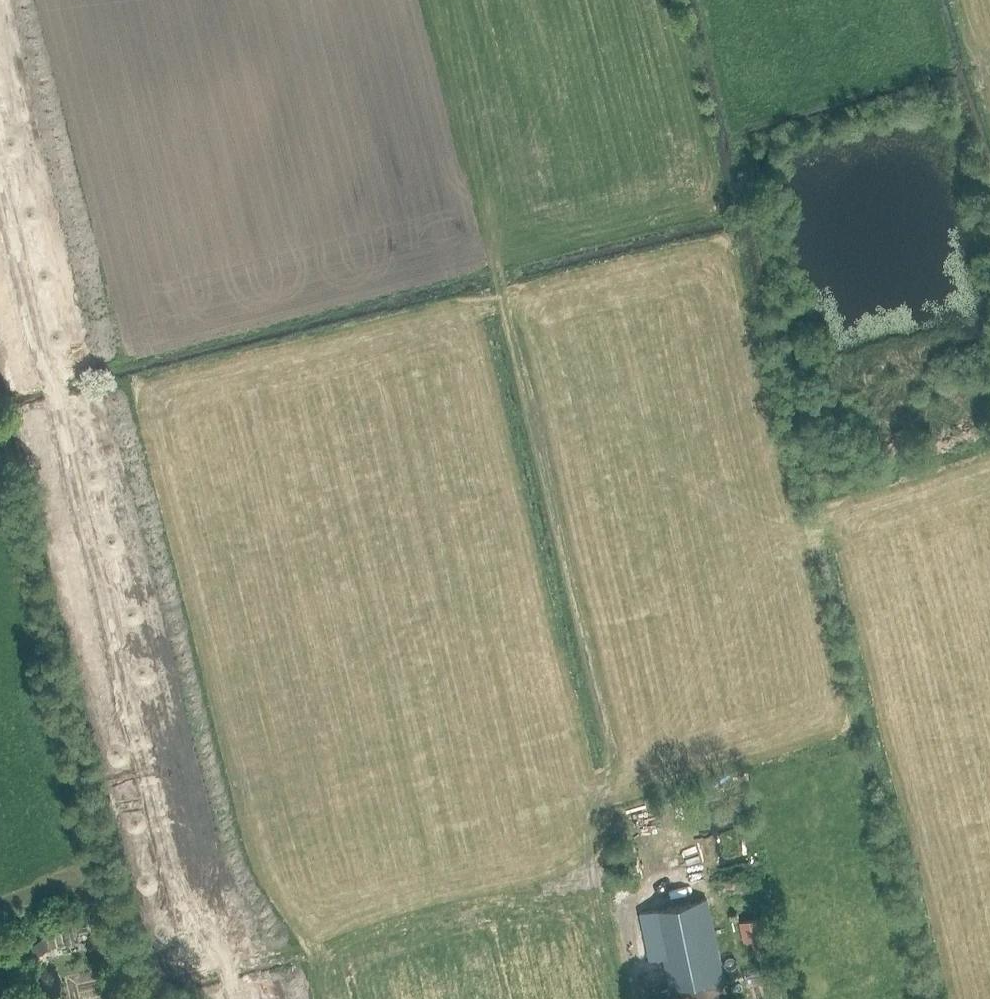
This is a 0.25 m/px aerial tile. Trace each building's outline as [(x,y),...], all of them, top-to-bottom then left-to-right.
[(654,998),(672,998),(670,989),(677,987),(680,998),(720,998),(717,986),(725,984),(717,954),(733,950),(727,925),(711,928),(706,902),(639,915),(657,993),(653,994),(654,998)]
